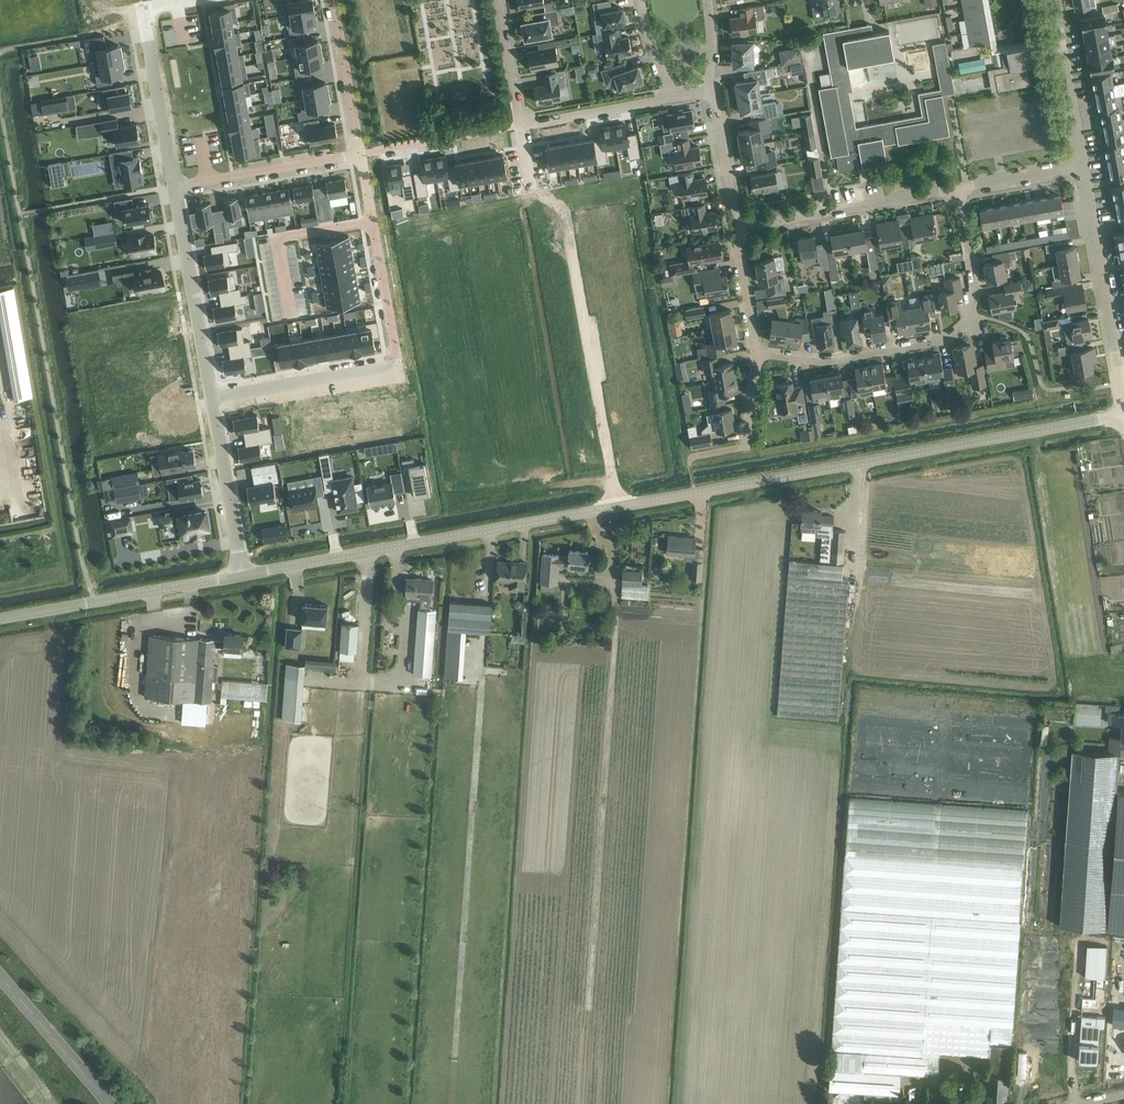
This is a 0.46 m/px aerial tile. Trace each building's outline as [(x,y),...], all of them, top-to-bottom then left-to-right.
[(276,3),(281,3),(283,2),(284,4),(285,14),(315,9),(313,0),(276,0),(276,3)] [(543,0),(519,0),(520,8),(544,4),(544,3),(543,0)] [(593,2),(596,20),(603,19),(604,25),(611,24),(611,26),(618,24),(618,23),(625,21),(625,18),(626,18),(625,10),(624,11),(623,7),(615,9),(615,6),(612,6),(610,0),(605,0),(593,2)] [(838,0),(815,0),(816,5),(820,5),(821,12),(840,9),(838,0)] [(1086,7),(1090,6),(1089,0),(1091,0),(1074,0),(1076,9),(1086,7)] [(555,1),(544,3),(544,4),(545,10),(556,8),(555,1)] [(223,10),(210,12),(213,25),(233,21),(233,22),(238,21),(236,7),(234,8),(234,2),(231,3),(222,4),(223,10)] [(773,5),(771,5),(772,16),(784,14),(782,4),(783,4),(783,2),(773,3),(773,5)] [(986,15),(984,2),(963,6),(965,19),(986,15)] [(762,18),(765,15),(763,5),(743,7),(744,16),(730,17),(732,33),(740,32),(743,34),(747,34),(749,31),(757,30),(755,19),(762,18)] [(523,22),(526,38),(552,33),(550,25),(560,23),(557,8),(556,8),(545,10),(536,12),(538,19),(523,22)] [(315,9),(285,14),(288,27),(289,27),(290,34),(304,32),(303,24),(317,22),(315,9)] [(1081,18),(1083,28),(1106,24),(1104,13),(1081,18)] [(988,28),(986,15),(965,19),(968,32),(988,28)] [(233,21),(213,25),(214,32),(214,35),(215,36),(235,32),(234,28),(233,22),(233,21)] [(822,87),(819,88),(831,156),(836,155),(839,170),(840,170),(853,168),(858,167),(858,166),(862,165),(863,166),(864,166),(863,165),(886,161),(886,162),(887,162),(883,143),(898,140),(898,143),(899,143),(899,142),(949,133),(949,134),(950,134),(944,100),(942,94),(947,93),(950,93),(954,92),(955,92),(948,49),(946,43),(945,43),(945,42),(934,44),(940,78),(942,89),(919,93),(923,116),(904,119),(869,125),(855,127),(849,89),(852,88),(852,84),(848,66),(850,66),(862,64),(868,63),(894,59),(891,41),(889,30),(873,33),(871,24),(866,25),(850,28),(823,32),(825,43),(826,51),(830,50),(833,68),(830,69),(831,72),(820,74),(822,87)] [(1083,28),(1085,39),(1108,35),(1106,24),(1083,28)] [(991,41),(988,28),(968,32),(970,45),(991,41)] [(617,30),(617,29),(593,34),(594,43),(595,43),(597,50),(606,48),(607,56),(615,55),(615,56),(624,55),(623,54),(632,52),(629,36),(616,38),(614,30),(617,30)] [(214,35),(216,48),(217,48),(217,47),(237,43),(237,44),(240,43),(242,43),(240,31),(235,32),(215,36),(214,35)] [(104,35),(85,38),(87,51),(87,50),(91,50),(92,53),(94,63),(123,58),(122,49),(121,47),(119,47),(119,45),(119,44),(107,46),(106,46),(105,43),(104,35)] [(304,35),(289,37),(291,45),(293,45),(296,44),(296,46),(297,50),(298,55),(298,56),(322,52),(320,42),(318,43),(318,40),(305,42),(304,35)] [(539,50),(528,52),(531,68),(559,64),(555,47),(571,44),(580,42),(579,35),(554,40),(538,43),(539,50)] [(1087,50),(1110,46),(1108,35),(1085,39),(1087,50)] [(580,42),(571,44),(573,53),(582,52),(580,42)] [(735,65),(752,64),(751,42),(734,43),(734,55),(732,55),(732,63),(735,63),(735,65)] [(237,43),(217,47),(217,48),(218,58),(239,54),(238,54),(238,49),(237,44),(237,43)] [(1026,68),(1042,65),(1038,44),(1022,47),(1026,68)] [(1087,50),(1089,61),(1112,57),(1110,46),(1087,50)] [(1006,50),(1010,70),(1026,68),(1022,47),(1006,50)] [(781,51),(783,64),(800,61),(798,48),(781,51)] [(272,49),(265,50),(267,60),(273,59),(272,49)] [(997,73),(1010,70),(1006,50),(1000,51),(1003,66),(996,67),(997,73)] [(295,56),(293,56),(296,76),(311,74),(310,66),(322,64),(322,61),(324,61),(322,52),(298,56),(298,55),(295,56)] [(239,54),(218,58),(220,69),(246,65),(244,53),(240,54),(238,54),(239,54)] [(959,62),(961,72),(987,67),(985,57),(959,62)] [(1112,57),(1089,61),(1091,72),(1114,68),(1112,57)] [(123,58),(94,63),(98,85),(112,82),(111,75),(116,74),(124,73),(123,71),(123,70),(124,69),(125,69),(123,58)] [(628,69),(625,61),(602,69),(607,84),(617,80),(620,88),(643,80),(638,65),(628,69)] [(246,65),(220,69),(223,81),(248,77),(246,65)] [(1026,68),(1029,84),(1045,81),(1042,65),(1026,68)] [(733,85),(733,87),(733,89),(734,90),(734,92),(735,94),(735,95),(736,95),(738,94),(738,97),(760,93),(758,84),(768,82),(767,76),(774,75),(773,67),(765,68),(759,69),(748,71),(750,80),(746,80),(736,82),(736,85),(734,86),(734,85),(733,85)] [(1026,68),(1010,70),(997,73),(995,73),(998,90),(1029,84),(1026,68)] [(564,69),(543,73),(545,82),(546,82),(547,84),(534,86),(537,102),(545,101),(545,102),(562,99),(559,87),(567,86),(564,69)] [(1111,72),(1092,76),(1094,88),(1113,84),(1111,72)] [(311,76),(297,79),(300,98),(329,93),(328,84),(326,84),(325,81),(313,84),(311,76)] [(248,81),(223,86),(226,98),(245,94),(246,95),(251,94),(248,81)] [(1113,84),(1094,88),(1096,99),(1120,95),(1118,83),(1113,84)] [(116,86),(103,88),(107,110),(121,108),(132,106),(131,104),(131,103),(133,103),(132,95),(130,95),(129,92),(129,91),(126,91),(125,84),(116,86)] [(268,90),(263,91),(265,102),(269,102),(274,101),(272,90),(268,90)] [(300,110),(298,111),(299,119),(318,115),(317,108),(329,106),(329,103),(331,103),(329,93),(300,98),(302,110),(300,110)] [(755,110),(757,119),(768,117),(778,115),(776,101),(762,103),(760,93),(738,97),(739,100),(737,101),(737,100),(736,100),(736,102),(736,104),(737,107),(737,109),(738,111),(739,110),(741,109),(741,112),(755,110)] [(245,94),(226,98),(227,109),(247,105),(246,95),(245,94)] [(66,95),(42,99),(44,113),(69,109),(66,95)] [(1096,99),(1098,110),(1119,107),(1122,106),(1120,95),(1096,99)] [(42,99),(31,101),(33,115),(44,113),(42,99)] [(247,105),(227,109),(229,119),(229,120),(249,116),(247,105)] [(1119,107),(1098,110),(1098,111),(1100,110),(1102,121),(1121,118),(1119,107)] [(671,129),(695,125),(694,119),(695,117),(694,113),(692,112),(692,110),(684,111),(684,110),(683,109),(679,110),(677,111),(678,112),(668,114),(671,129)] [(800,115),(804,134),(815,132),(811,113),(800,115)] [(229,119),(231,132),(232,132),(231,131),(251,127),(249,116),(229,120),(229,119)] [(273,116),(265,118),(266,125),(275,123),(273,116)] [(117,117),(100,120),(103,138),(107,137),(115,136),(116,141),(116,145),(119,145),(140,141),(137,123),(133,123),(120,125),(119,126),(118,125),(117,119),(117,117)] [(739,146),(764,142),(761,127),(770,126),(768,117),(757,119),(750,120),(751,129),(738,131),(739,137),(737,139),(739,146)] [(319,118),(304,121),(308,141),(315,140),(316,142),(324,141),(324,139),(337,136),(335,123),(320,125),(319,118)] [(1121,118),(1102,121),(1104,133),(1123,129),(1121,118)] [(614,125),(613,125),(616,147),(627,145),(629,156),(630,158),(640,156),(636,132),(627,134),(626,123),(614,125)] [(594,140),(593,140),(597,162),(597,164),(608,162),(608,161),(605,149),(616,147),(613,125),(611,126),(600,128),(602,139),(594,140)] [(251,127),(231,131),(232,132),(233,142),(253,138),(251,127)] [(1104,133),(1106,144),(1104,144),(1104,145),(1123,141),(1123,132),(1123,129),(1104,133)] [(663,134),(665,142),(683,139),(681,130),(663,134)] [(817,146),(815,132),(804,134),(806,148),(817,146)] [(253,138),(233,142),(236,155),(250,152),(251,157),(262,156),(261,150),(258,137),(255,138),(253,138)] [(593,138),(584,140),(588,164),(597,162),(593,140),(594,140),(593,138)] [(683,139),(665,142),(660,143),(662,156),(674,154),(677,168),(691,166),(691,165),(702,163),(699,145),(688,147),(686,138),(683,139)] [(584,140),(574,142),(578,165),(588,164),(584,140)] [(1104,145),(1106,156),(1123,153),(1123,144),(1123,141),(1104,145)] [(574,142),(565,143),(569,164),(568,164),(568,166),(569,167),(578,165),(574,142)] [(766,154),(764,142),(739,146),(740,154),(743,155),(744,161),(757,159),(758,167),(769,165),(777,164),(774,152),(766,154)] [(565,143),(556,145),(559,166),(560,165),(568,164),(569,164),(565,143)] [(548,161),(544,162),(546,171),(560,169),(560,168),(560,165),(559,166),(556,145),(546,147),(548,161)] [(125,150),(109,153),(113,174),(117,173),(121,173),(123,181),(123,185),(138,183),(143,182),(141,172),(142,172),(142,170),(141,170),(141,169),(140,164),(141,163),(140,158),(139,158),(139,157),(136,157),(130,158),(130,154),(129,150),(125,150)] [(1106,156),(1108,167),(1123,165),(1123,153),(1106,156)] [(503,154),(493,156),(498,180),(507,178),(503,154)] [(446,155),(433,157),(437,179),(448,177),(450,186),(450,190),(461,188),(461,186),(460,186),(457,164),(456,164),(454,165),(448,166),(446,155)] [(493,156),(484,158),(488,178),(487,178),(488,181),(498,180),(493,156)] [(819,156),(808,158),(814,190),(825,188),(822,173),(819,156)] [(422,170),(414,172),(418,196),(428,194),(427,187),(426,181),(437,179),(433,157),(420,159),(422,170)] [(484,158),(475,159),(478,180),(479,180),(485,179),(487,178),(488,178),(484,158)] [(475,159),(465,161),(470,185),(480,183),(479,180),(478,180),(475,159)] [(465,161),(456,162),(456,164),(457,164),(460,186),(461,186),(470,185),(465,161)] [(62,162),(48,164),(52,186),(66,184),(64,175),(62,162)] [(400,163),(387,165),(391,187),(397,186),(402,185),(404,198),(415,196),(411,172),(402,174),(400,163)] [(1108,167),(1110,179),(1123,177),(1123,165),(1108,167)] [(606,180),(621,177),(620,169),(605,172),(606,180)] [(778,188),(776,177),(775,171),(751,176),(753,184),(754,184),(755,191),(763,189),(763,191),(778,188)] [(704,177),(694,179),(690,180),(689,172),(669,175),(671,189),(675,191),(681,190),(683,198),(690,196),(693,198),(697,197),(699,195),(707,193),(704,177)] [(323,186),(320,186),(326,219),(333,218),(330,198),(348,195),(345,177),(344,177),(345,178),(328,181),(327,181),(326,181),(327,185),(326,185),(323,186)] [(294,186),(293,186),(296,202),(297,202),(296,201),(314,198),(317,216),(318,220),(326,219),(324,210),(320,189),(320,186),(313,187),(312,183),(312,184),(295,187),(294,187),(294,186)] [(1112,186),(1114,198),(1123,196),(1123,184),(1112,186)] [(289,188),(274,191),(279,215),(294,213),(289,187),(289,188)] [(274,191),(260,193),(264,218),(279,215),(274,191)] [(246,195),(245,195),(250,220),(264,218),(260,193),(247,195),(246,196),(246,195)] [(1050,214),(1051,219),(1057,218),(1056,213),(1064,212),(1060,194),(1047,197),(1050,214)] [(1114,198),(1116,209),(1123,208),(1123,196),(1114,198)] [(132,197),(114,200),(116,213),(121,212),(124,212),(125,218),(126,223),(134,221),(135,222),(135,223),(143,222),(143,220),(149,219),(152,218),(151,217),(151,216),(152,216),(153,216),(152,209),(151,210),(150,210),(150,209),(149,203),(134,206),(132,197)] [(224,208),(218,209),(223,237),(231,236),(228,218),(242,216),(242,215),(241,216),(238,197),(239,197),(223,200),(224,200),(225,208),(224,208)] [(1050,214),(1047,197),(1033,199),(1037,216),(1050,214)] [(1020,202),(1023,219),(1037,216),(1033,199),(1020,202)] [(196,211),(190,212),(192,222),(196,221),(198,221),(199,221),(200,226),(199,226),(213,224),(215,231),(216,241),(216,242),(221,241),(223,241),(224,240),(224,238),(223,237),(218,209),(213,210),(212,210),(211,207),(210,202),(211,202),(195,204),(195,205),(196,205),(197,211),(196,211)] [(1006,204),(1010,221),(1023,219),(1020,202),(1006,204)] [(421,211),(429,210),(428,203),(419,205),(421,211)] [(715,211),(706,213),(701,213),(699,204),(681,208),(684,220),(691,219),(694,231),(718,227),(715,211)] [(993,207),(996,224),(1010,221),(1006,204),(993,207)] [(402,207),(391,209),(393,217),(404,215),(402,207)] [(983,226),(996,224),(993,207),(979,209),(983,226)] [(1116,209),(1118,221),(1123,220),(1123,208),(1116,209)] [(663,214),(654,215),(655,224),(664,222),(663,214)] [(905,224),(908,245),(916,243),(914,236),(935,233),(935,236),(936,236),(932,214),(919,216),(920,219),(912,220),(912,217),(911,217),(912,223),(905,224)] [(317,216),(310,217),(311,224),(311,225),(319,223),(318,220),(317,216)] [(908,245),(905,224),(899,226),(898,220),(897,220),(898,223),(890,224),(889,221),(877,223),(879,235),(873,236),(876,252),(882,251),(881,245),(901,241),(902,246),(908,245)] [(847,229),(851,249),(859,248),(860,253),(867,252),(870,269),(871,269),(871,268),(879,267),(878,264),(876,252),(873,236),(865,238),(863,228),(856,229),(856,227),(847,229)] [(825,244),(829,268),(831,280),(840,278),(836,257),(841,256),(840,251),(851,249),(847,229),(838,231),(838,233),(831,234),(833,243),(825,244)] [(1067,231),(1068,237),(1080,235),(1079,229),(1067,231)] [(1054,239),(1068,237),(1067,231),(1053,234),(1054,239)] [(110,232),(94,235),(96,247),(117,243),(116,242),(115,232),(110,232)] [(1117,246),(1123,244),(1123,232),(1115,233),(1116,238),(1117,246)] [(129,237),(129,238),(132,254),(133,254),(133,256),(133,258),(150,255),(150,253),(149,251),(151,251),(156,250),(156,247),(155,246),(156,246),(154,237),(153,233),(147,234),(144,235),(144,234),(135,235),(135,236),(135,237),(129,237)] [(1053,234),(1040,236),(1041,242),(1054,239),(1053,234)] [(351,249),(349,235),(332,238),(335,252),(351,249)] [(821,269),(829,268),(825,244),(824,242),(816,243),(814,235),(798,238),(800,248),(803,264),(819,261),(821,269)] [(1041,242),(1040,236),(1027,238),(1028,244),(1041,242)] [(247,247),(254,246),(253,238),(247,239),(246,241),(247,247)] [(335,252),(332,238),(316,241),(318,255),(335,252)] [(1027,238),(1013,241),(1014,246),(1028,244),(1027,238)] [(672,275),(673,275),(698,270),(696,262),(722,257),(722,255),(723,254),(722,250),(721,249),(719,240),(687,246),(689,260),(669,263),(672,275)] [(204,253),(207,269),(207,268),(225,265),(226,265),(231,264),(228,251),(239,249),(237,241),(211,245),(212,252),(207,253),(204,254),(204,253)] [(1013,241),(1000,243),(1001,249),(1014,246),(1013,241)] [(1051,243),(1046,244),(1047,252),(1051,251),(1052,256),(1057,255),(1058,264),(1059,264),(1078,260),(1075,246),(1063,248),(1062,241),(1051,243)] [(987,251),(1001,249),(1000,243),(986,246),(987,251)] [(1028,247),(1008,251),(992,254),(993,261),(984,263),(987,280),(1006,276),(1004,267),(1009,266),(1010,264),(1009,259),(1014,258),(1016,256),(1015,252),(1019,251),(1019,255),(1024,254),(1024,258),(1030,257),(1028,247)] [(354,262),(351,249),(335,252),(337,265),(354,262)] [(337,265),(335,252),(318,255),(320,268),(337,265)] [(911,256),(913,268),(922,267),(920,254),(911,256)] [(765,261),(756,263),(759,281),(765,280),(767,287),(768,295),(779,294),(785,292),(783,277),(778,278),(777,269),(784,267),(782,255),(774,257),(765,258),(765,261)] [(1054,287),(1061,286),(1070,284),(1069,277),(1080,275),(1078,260),(1059,264),(1058,264),(1051,265),(1054,279),(1052,279),(1054,287)] [(356,275),(354,262),(337,265),(339,278),(356,275)] [(339,278),(337,265),(320,268),(323,280),(339,278)] [(151,267),(122,272),(123,273),(124,278),(124,283),(132,281),(137,280),(138,285),(139,292),(164,287),(163,285),(161,270),(157,271),(150,272),(149,269),(149,268),(150,268),(151,268),(151,267)] [(707,269),(693,272),(695,283),(696,287),(705,286),(707,294),(717,292),(718,295),(729,293),(728,290),(729,290),(728,281),(726,281),(724,274),(720,275),(709,277),(707,269)] [(69,274),(67,274),(70,290),(89,286),(87,271),(69,274)] [(209,278),(208,278),(211,294),(211,293),(219,291),(220,298),(242,295),(241,294),(240,287),(230,289),(227,275),(227,276),(209,279),(209,278)] [(358,288),(356,275),(339,278),(342,291),(358,288)] [(673,275),(672,275),(661,277),(662,286),(675,284),(673,275)] [(939,292),(940,299),(942,310),(957,307),(955,293),(962,291),(960,277),(945,280),(947,291),(939,292)] [(342,291),(339,278),(323,280),(325,293),(342,291)] [(992,312),(999,310),(999,315),(1007,319),(1012,318),(1010,308),(1016,307),(1013,294),(1021,292),(1019,281),(1004,284),(1006,291),(989,294),(992,312)] [(33,395),(17,285),(0,287),(0,301),(15,398),(33,395)] [(1061,286),(1054,287),(1045,289),(1047,300),(1057,298),(1058,300),(1064,299),(1066,309),(1086,305),(1083,289),(1062,293),(1061,286)] [(361,301),(358,288),(342,291),(344,304),(361,301)] [(255,301),(263,299),(262,291),(254,292),(255,301)] [(344,304),(342,291),(325,293),(327,307),(344,304)] [(861,306),(860,301),(859,301),(858,291),(849,293),(852,308),(861,306)] [(214,306),(213,306),(216,321),(216,320),(237,317),(237,318),(238,318),(235,304),(248,301),(247,293),(241,294),(242,295),(220,298),(221,305),(214,306)] [(910,307),(915,331),(926,329),(926,327),(932,326),(929,313),(935,311),(936,315),(937,315),(933,293),(924,295),(925,298),(919,299),(920,305),(910,307)] [(769,307),(786,304),(785,295),(768,298),(769,307)] [(860,301),(861,306),(862,314),(864,325),(871,324),(873,338),(887,336),(883,313),(875,314),(873,306),(869,307),(868,303),(864,300),(860,301)] [(915,331),(910,307),(902,308),(901,302),(895,303),(895,300),(886,302),(890,324),(891,324),(890,320),(896,319),(899,334),(915,331)] [(686,309),(687,318),(705,315),(704,305),(686,309)] [(835,343),(833,333),(831,322),(838,321),(836,308),(823,311),(824,316),(821,316),(822,323),(813,325),(817,347),(835,343)] [(713,329),(736,325),(734,317),(732,317),(731,309),(720,311),(711,312),(713,329)] [(861,340),(856,316),(840,319),(843,336),(847,336),(848,342),(861,340)] [(769,340),(785,342),(788,319),(783,319),(772,317),(769,340)] [(788,319),(785,342),(800,344),(800,339),(803,338),(803,339),(810,338),(808,327),(807,318),(803,318),(795,317),(795,321),(788,319)] [(1034,318),(1036,329),(1042,328),(1041,317),(1034,318)] [(1061,327),(1059,318),(1043,321),(1044,330),(1061,327)] [(1074,344),(1081,342),(1085,341),(1084,336),(1091,334),(1088,318),(1064,323),(1065,331),(1071,330),(1074,344)] [(377,320),(357,324),(358,329),(362,350),(363,350),(375,348),(373,336),(379,335),(377,320)] [(736,325),(713,329),(716,344),(707,345),(707,346),(697,348),(699,357),(726,352),(724,343),(737,341),(735,334),(737,333),(736,325)] [(218,331),(220,346),(221,346),(221,345),(228,344),(230,351),(251,347),(249,340),(244,340),(242,327),(237,328),(237,327),(236,328),(218,331)] [(358,329),(347,331),(350,352),(363,350),(362,350),(358,329)] [(347,331),(336,333),(339,354),(350,352),(347,331)] [(336,333),(325,335),(328,356),(339,354),(336,333)] [(302,334),(289,336),(290,341),(291,341),(295,362),(294,362),(307,360),(306,360),(303,339),(302,334)] [(270,335),(260,337),(262,345),(271,343),(270,335)] [(325,335),(314,337),(317,358),(328,356),(325,335)] [(986,351),(985,352),(989,369),(1006,366),(1015,364),(1014,355),(1017,355),(1014,339),(1010,340),(1010,338),(1009,336),(1001,338),(1001,340),(993,341),(995,353),(987,355),(986,351)] [(303,339),(306,360),(307,360),(309,359),(317,358),(314,337),(303,339)] [(278,343),(271,344),(273,351),(274,357),(280,356),(282,364),(294,362),(295,362),(291,341),(290,341),(278,343)] [(1081,342),(1074,344),(1058,347),(1059,354),(1072,352),(1076,372),(1092,369),(1090,355),(1095,354),(1094,347),(1082,350),(1081,342)] [(223,358),(222,358),(225,374),(226,374),(225,373),(246,369),(246,370),(247,370),(244,356),(252,355),(273,351),(271,344),(271,343),(262,345),(251,347),(230,351),(231,358),(223,359),(223,358)] [(953,367),(954,374),(958,373),(958,371),(970,369),(973,387),(986,384),(984,376),(982,365),(976,366),(972,345),(955,348),(958,366),(953,367)] [(955,383),(954,374),(953,367),(943,369),(940,352),(933,353),(934,357),(924,358),(928,382),(945,379),(946,385),(955,383)] [(713,381),(735,376),(733,362),(718,365),(717,357),(703,360),(705,373),(711,371),(713,381)] [(928,382),(924,358),(916,360),(915,357),(906,358),(909,375),(894,378),(897,393),(913,390),(912,385),(928,382)] [(869,365),(873,387),(885,385),(886,391),(895,390),(893,375),(885,377),(883,363),(869,365)] [(849,383),(852,396),(852,397),(861,395),(862,396),(867,396),(868,394),(873,393),(872,387),(873,387),(869,365),(855,368),(857,381),(849,383)] [(841,372),(825,375),(830,397),(845,394),(841,372)] [(814,400),(830,397),(825,375),(810,378),(814,400)] [(738,390),(735,376),(713,381),(715,390),(709,391),(711,403),(714,403),(725,401),(723,393),(738,390)] [(804,396),(802,385),(788,388),(787,383),(787,382),(776,384),(778,397),(776,397),(777,399),(770,400),(768,416),(779,413),(779,412),(797,408),(799,421),(808,420),(804,396)] [(1033,388),(1027,389),(1028,398),(1035,397),(1033,388)] [(855,413),(852,397),(852,396),(841,398),(844,415),(855,413)] [(690,402),(683,404),(685,411),(692,410),(690,402)] [(822,436),(818,418),(822,418),(819,402),(808,404),(815,437),(822,436)] [(717,431),(722,430),(733,428),(732,419),(734,418),(732,408),(721,410),(720,405),(712,406),(715,423),(711,424),(712,431),(717,430),(717,431)] [(253,412),(234,416),(236,429),(245,428),(246,435),(267,432),(265,424),(255,426),(253,412)] [(696,424),(688,426),(689,435),(697,434),(696,424)] [(808,439),(814,438),(812,429),(806,430),(808,439)] [(692,448),(713,444),(710,431),(697,434),(689,435),(692,448)] [(247,443),(239,444),(241,458),(260,454),(258,441),(268,439),(267,432),(246,435),(247,443)] [(396,441),(387,442),(389,451),(398,449),(396,441)] [(364,473),(374,472),(372,445),(363,445),(364,473)] [(181,449),(160,453),(163,473),(178,470),(178,468),(187,466),(195,465),(195,462),(193,450),(185,451),(182,451),(181,449)] [(329,453),(319,454),(321,463),(324,463),(330,462),(329,453)] [(414,457),(402,459),(402,460),(404,474),(407,488),(408,488),(408,487),(408,486),(412,486),(414,485),(418,485),(419,491),(419,494),(432,491),(427,463),(423,463),(415,465),(415,462),(414,457)] [(254,484),(247,485),(251,505),(260,503),(277,500),(274,482),(279,481),(277,469),(263,472),(265,482),(254,484)] [(392,482),(367,486),(370,502),(370,505),(373,505),(396,501),(395,492),(405,490),(402,471),(390,473),(392,482)] [(138,473),(101,479),(103,489),(104,489),(114,487),(138,483),(140,482),(138,473)] [(191,473),(166,478),(170,499),(202,494),(202,492),(203,492),(204,492),(202,485),(201,485),(200,479),(198,479),(193,480),(192,473),(191,473)] [(289,489),(293,509),(318,504),(317,496),(315,485),(322,483),(321,476),(313,477),(314,481),(315,485),(312,485),(289,489)] [(352,476),(333,479),(335,491),(338,511),(358,508),(356,500),(361,499),(365,498),(362,487),(362,482),(355,483),(354,484),(353,480),(352,476)] [(114,487),(104,489),(105,500),(116,498),(116,501),(141,497),(138,483),(114,487)] [(166,515),(159,516),(161,527),(162,527),(165,526),(165,527),(168,526),(175,524),(176,524),(176,523),(175,521),(176,521),(179,521),(180,521),(181,527),(182,531),(183,535),(183,537),(189,536),(190,536),(191,538),(204,536),(204,533),(203,528),(206,527),(208,526),(207,518),(206,511),(199,512),(184,515),(184,514),(183,508),(166,511),(166,515)] [(802,509),(802,520),(801,530),(817,531),(818,525),(820,526),(820,524),(823,524),(820,558),(843,560),(845,530),(833,529),(834,516),(820,515),(821,510),(802,509)] [(111,522),(113,534),(132,531),(130,519),(130,518),(111,522)] [(285,524),(262,528),(264,540),(288,536),(285,524)] [(694,554),(694,548),(695,537),(669,535),(668,552),(694,554)] [(586,570),(586,566),(587,566),(588,551),(570,550),(569,555),(543,553),(542,564),(541,590),(557,591),(558,565),(577,566),(577,569),(579,572),(583,572),(586,570)] [(842,578),(843,564),(788,560),(777,715),(839,719),(849,579),(842,578)] [(526,582),(527,562),(518,561),(518,562),(498,561),(497,569),(496,570),(496,575),(497,576),(496,580),(510,581),(510,588),(524,589),(525,582),(526,582)] [(693,561),(692,578),(701,579),(703,561),(693,561)] [(623,568),(622,583),(641,584),(642,570),(623,568)] [(651,568),(650,576),(659,577),(660,569),(651,568)] [(421,608),(431,609),(433,581),(413,579),(413,578),(407,578),(406,586),(407,586),(407,595),(422,596),(421,608)] [(526,634),(528,594),(524,594),(524,601),(522,601),(520,600),(518,599),(516,600),(514,603),(515,607),(517,608),(518,608),(518,611),(516,611),(515,634),(526,634)] [(489,632),(491,605),(450,602),(444,677),(463,678),(466,630),(489,632)] [(304,603),(303,620),(327,622),(328,605),(319,604),(313,603),(304,603)] [(431,609),(421,608),(418,608),(415,674),(433,675),(437,609),(431,609)] [(602,613),(596,619),(605,626),(611,620),(602,613)] [(357,651),(358,635),(359,624),(342,623),(341,634),(340,650),(336,650),(335,658),(339,658),(339,659),(354,660),(355,651),(357,651)] [(300,648),(302,628),(287,627),(285,646),(300,648)] [(146,697),(195,701),(195,705),(206,705),(206,701),(212,702),(214,681),(217,681),(218,665),(215,665),(216,647),(243,650),(244,635),(226,634),(225,640),(150,634),(146,697)] [(307,667),(338,668),(338,658),(307,657),(307,667)] [(287,664),(283,719),(301,721),(302,713),(292,712),(295,665),(287,664)] [(221,697),(227,697),(267,700),(268,683),(222,679),(221,697)] [(1117,753),(1123,753),(1123,712),(1109,711),(1108,722),(1122,723),(1121,737),(1110,736),(1109,752),(1117,753)] [(88,715),(81,726),(88,731),(94,724),(96,721),(88,715)] [(1042,724),(1040,744),(1047,745),(1049,725),(1042,724)] [(847,856),(1024,869),(1028,811),(851,798),(847,856)] [(843,910),(931,916),(1020,923),(1024,869),(847,856),(843,910)] [(832,1051),(864,1053),(921,1057),(924,1024),(931,916),(843,910),(832,1051)] [(1012,1030),(1020,923),(931,916),(924,1024),(1012,1030)] [(1107,946),(1087,945),(1085,976),(1105,977),(1107,946)] [(1113,1008),(1112,1024),(1123,1025),(1123,1008),(1113,1008)] [(1081,1024),(1079,1061),(1098,1063),(1100,1028),(1104,1028),(1105,1017),(1097,1016),(1096,1025),(1081,1024)] [(924,1024),(921,1057),(929,1057),(930,1052),(989,1056),(990,1043),(1011,1045),(1012,1030),(924,1024)] [(1011,1045),(990,1043),(989,1056),(986,1103),(1006,1103),(1006,1102),(1008,1076),(1011,1045)] [(830,1070),(862,1072),(864,1053),(832,1051),(830,1070)] [(928,1074),(929,1057),(921,1057),(864,1053),(862,1072),(900,1075),(901,1073),(928,1074)] [(899,1094),(900,1075),(862,1072),(830,1070),(830,1078),(829,1089),(899,1094)] [(863,1103),(862,1101),(860,1099),(859,1097),(857,1095),(854,1094),(853,1093),(850,1093),(847,1093),(845,1093),(842,1094),(840,1096),(838,1098),(836,1100),(835,1103),(863,1103)]
